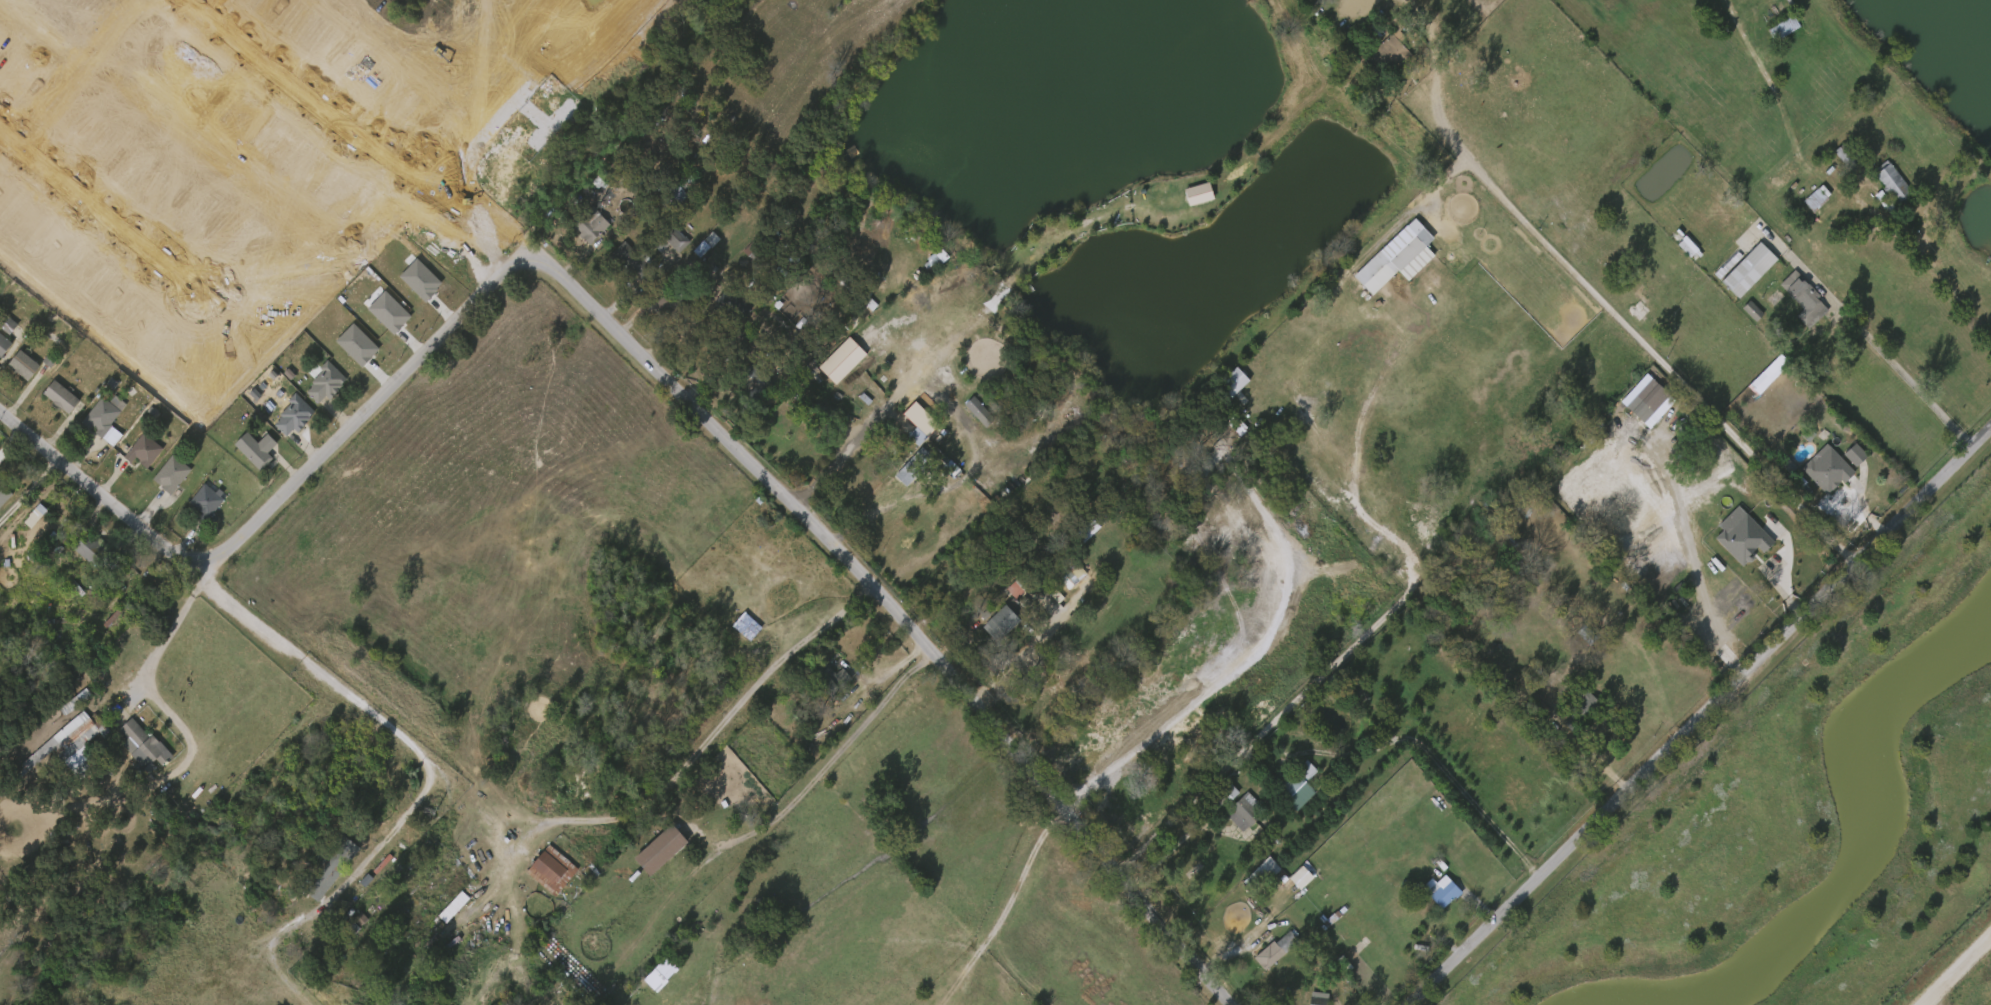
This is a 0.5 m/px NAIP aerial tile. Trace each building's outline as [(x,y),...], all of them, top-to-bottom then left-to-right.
[(1800,27),(1774,42),(1767,29),(1792,13),(1800,27)] [(1856,151),(1864,158),(1849,170),(1834,152),(1848,140),(1856,151)] [(1823,152),(1831,167),(1847,158),(1839,143),(1823,152)] [(1886,160),(1911,192),(1907,196),(1910,200),(1904,204),(1901,200),(1896,204),(1874,174),(1875,173),(1873,170),(1886,160)] [(1886,206),(1901,195),(1875,162),(1860,174),(1886,206)] [(687,196),(669,213),(655,198),(687,168),(698,180),(684,193),(687,196)] [(1828,199),(1813,213),(1803,201),(1822,185),(1830,194),(1826,197),(1828,199)] [(1800,214),(1820,198),(1810,187),(1791,203),(1800,214)] [(610,224),(591,244),(580,235),(583,232),(574,224),(592,206),(610,224)] [(598,225),(588,217),(581,227),(574,222),(564,235),(581,248),(598,225)] [(679,221),(690,233),(687,236),(692,242),(681,254),(672,244),(662,254),(653,245),(674,223),(675,224),(679,221)] [(1424,247),(1369,295),(1351,276),(1404,226),(1424,247)] [(682,253),(690,261),(708,241),(701,234),(682,253)] [(770,246),(756,262),(743,251),(758,234),(770,246)] [(1665,246),(1678,260),(1687,252),(1674,238),(1665,246)] [(627,241),(642,256),(646,252),(655,261),(650,266),(656,271),(646,282),(632,267),(628,271),(620,263),(617,266),(609,259),(627,241)] [(1776,259),(1737,298),(1720,281),(1759,242),(1776,259)] [(622,278),(636,265),(614,243),(600,256),(622,278)] [(414,304),(432,286),(406,261),(388,279),(414,304)] [(1826,312),(1808,329),(1795,316),(1802,309),(1779,284),(1794,270),(1827,306),(1825,308),(1827,311),(1826,312)] [(1818,311),(1782,273),(1768,286),(1791,311),(1783,319),(1796,332),(1818,311)] [(401,319),(374,293),(357,312),(384,337),(401,319)] [(1752,316),(1738,303),(1730,311),(1744,324),(1752,316)] [(369,352),(343,325),(325,343),(350,370),(369,352)] [(11,343),(0,356),(0,334),(11,343)] [(880,362),(865,373),(846,348),(862,337),(880,362)] [(844,379),(868,367),(853,339),(835,349),(846,369),(840,372),(844,379)] [(34,372),(27,381),(6,364),(18,349),(39,366),(34,372)] [(18,383),(30,368),(10,352),(0,364),(0,369),(18,383)] [(337,392),(329,400),(325,396),(317,404),(305,392),(310,387),(309,385),(312,383),(310,381),(320,371),(318,369),(327,360),(346,379),(340,384),(342,385),(337,392)] [(1238,383),(1225,369),(1208,385),(1221,399),(1238,383)] [(77,400),(67,413),(41,392),(52,379),(77,400)] [(1614,408),(1631,425),(1658,397),(1641,381),(1614,408)] [(855,393),(859,396),(863,392),(872,400),(875,397),(882,404),(875,411),(868,405),(863,411),(847,396),(852,391),(855,393)] [(97,392),(108,401),(114,395),(125,404),(109,424),(116,431),(109,438),(104,434),(101,439),(93,432),(96,429),(90,425),(87,428),(80,422),(98,399),(94,396),(97,392)] [(305,425),(297,432),(293,428),(285,436),(273,424),(280,416),(278,414),(289,403),(287,400),(295,392),(314,411),(309,416),(310,417),(305,425)] [(927,437),(918,446),(908,436),(916,428),(902,413),(918,398),(928,408),(924,413),(926,415),(916,426),(927,437)] [(983,420),(962,398),(953,407),(974,429),(983,420)] [(1244,424),(1236,431),(1217,409),(1230,398),(1240,409),(1235,414),(1244,424)] [(891,416),(905,429),(915,418),(902,406),(891,416)] [(1227,440),(1236,432),(1224,418),(1215,426),(1227,440)] [(916,439),(905,429),(897,438),(908,449),(916,439)] [(246,431),(256,442),(266,433),(275,443),(265,452),(271,458),(258,471),(232,444),(246,431)] [(162,449),(146,469),(138,462),(139,461),(135,456),(129,462),(122,457),(142,432),(162,449)] [(1848,479),(1845,482),(1843,479),(1829,494),(1803,467),(1828,443),(1856,472),(1848,479)] [(1831,456),(1843,470),(1856,458),(1844,445),(1831,456)] [(918,471),(904,487),(892,476),(919,447),(929,456),(916,470),(918,471)] [(178,485),(169,495),(151,479),(172,454),(190,469),(178,485)] [(212,513),(204,523),(198,517),(200,514),(188,502),(203,483),(223,500),(212,513)] [(1099,527),(1076,548),(1068,539),(1090,518),(1099,527)] [(84,531),(112,556),(99,571),(67,543),(73,537),(76,540),(84,531)] [(1071,587),(1067,590),(1049,567),(1069,551),(1087,573),(1071,587)] [(1023,591),(1014,599),(1005,589),(1023,572),(1033,582),(1023,591)] [(1028,603),(1021,609),(1025,613),(997,640),(983,625),(989,620),(988,619),(1011,599),(1015,603),(1022,597),(1028,603)] [(971,630),(986,644),(1008,620),(993,606),(971,630)] [(751,630),(734,614),(721,628),(739,644),(751,630)] [(760,629),(751,640),(733,624),(743,614),(760,629)] [(824,660),(835,674),(842,668),(851,678),(829,696),(807,670),(816,662),(818,665),(824,660)] [(1588,692),(1602,707),(1574,735),(1562,723),(1572,713),(1569,709),(1571,707),(1567,703),(1570,699),(1569,698),(1575,691),(1576,693),(1583,686),(1588,692)] [(80,703),(64,716),(54,703),(70,690),(80,703)] [(86,714),(88,718),(94,712),(114,737),(107,743),(99,733),(76,751),(91,769),(77,781),(51,750),(8,786),(1,777),(82,710),(86,714)] [(131,718),(149,737),(152,735),(172,756),(161,766),(159,764),(147,774),(144,770),(140,772),(137,768),(140,765),(130,754),(136,749),(118,729),(131,718)] [(1290,770),(1293,774),(1296,771),(1317,791),(1297,811),(1273,787),(1290,770)] [(1227,805),(1219,812),(1206,798),(1227,778),(1240,793),(1227,805)] [(1262,816),(1250,828),(1248,826),(1242,832),(1226,814),(1247,791),(1262,807),(1257,811),(1262,816)] [(1232,835),(1253,814),(1235,794),(1213,815),(1232,835)] [(677,844),(660,826),(623,861),(640,878),(677,844)] [(348,840),(310,886),(302,880),(312,869),(305,864),(311,857),(317,862),(340,833),(348,840)] [(578,869),(555,897),(525,872),(548,845),(578,869)] [(1444,875),(1460,892),(1454,898),(1453,896),(1440,909),(1424,892),(1444,875)] [(1251,926),(1237,938),(1220,918),(1234,906),(1251,926)] [(1299,942),(1266,971),(1254,957),(1274,939),(1276,942),(1289,931),(1299,942)] [(1330,994),(1328,1004),(1310,1004),(1312,991),(1330,994)] [(1317,994),(1298,993),(1297,1004),(1316,1004),(1317,994)]
